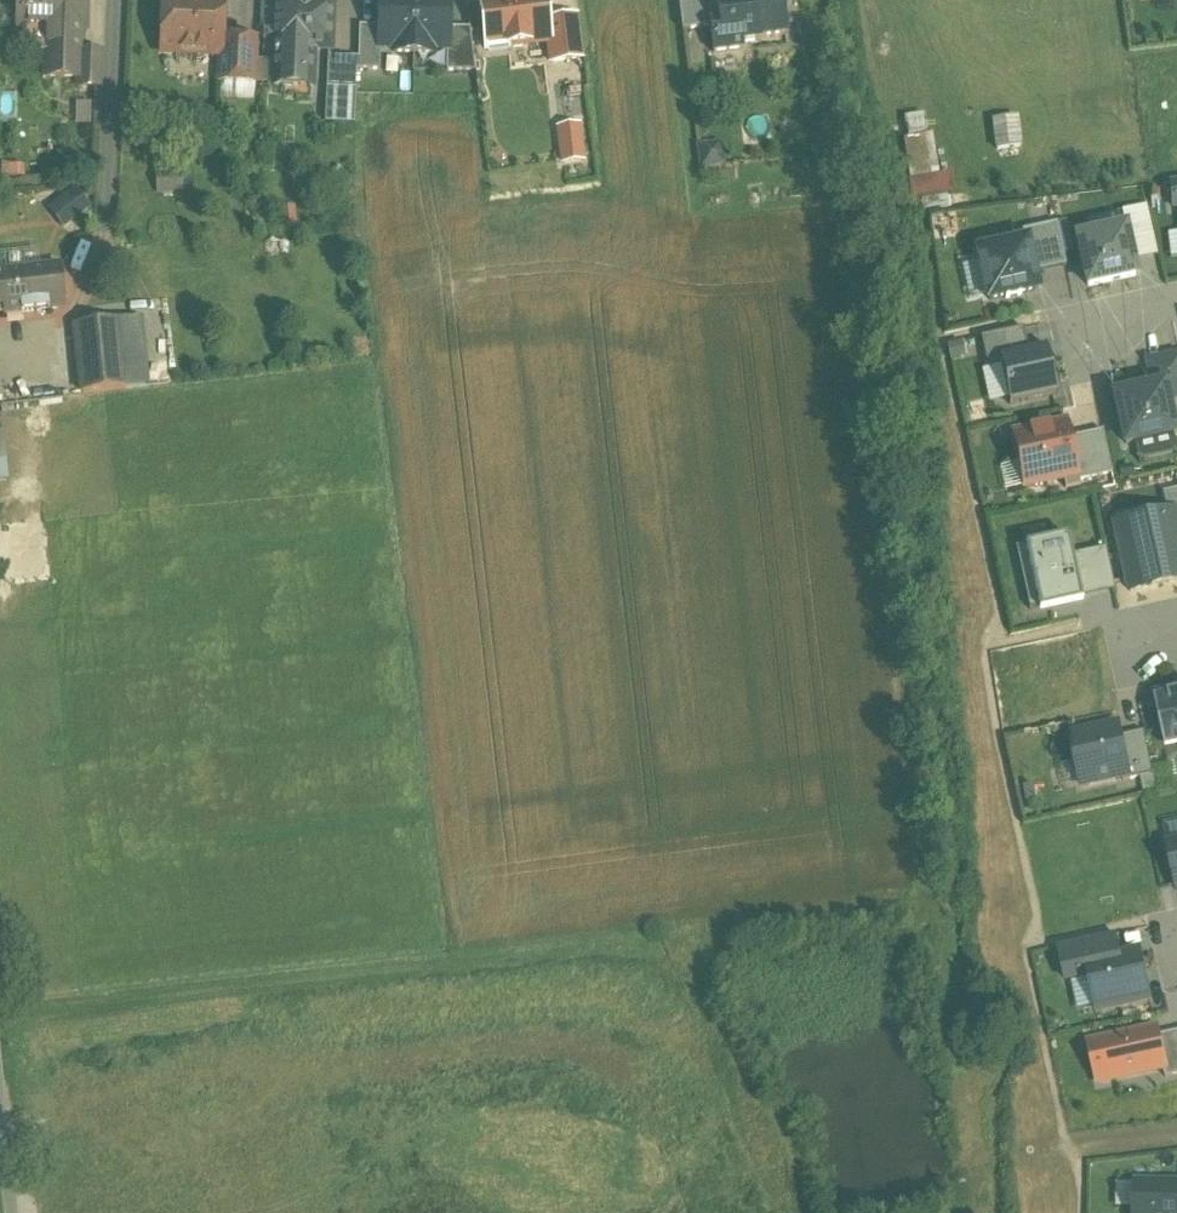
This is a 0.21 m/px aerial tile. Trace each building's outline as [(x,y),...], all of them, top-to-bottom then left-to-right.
[(19,30),(47,31),(46,80),(79,80),(80,55),(82,55),(83,32),(88,32),(89,0),(20,0),(19,30)] [(188,0),(187,0),(165,0),(162,54),(221,57),(223,57),(224,40),(226,2),(204,1),(203,0),(188,0)] [(414,55),(415,0),(381,0),(380,29),(379,49),(381,49),(395,49),(395,55),(414,55)] [(414,55),(433,56),(433,50),(447,50),(449,50),(449,31),(450,0),(415,0),(414,55)] [(478,3),(483,54),(546,47),(550,46),(547,25),(545,0),(505,0),(478,3)] [(684,33),(711,30),(722,28),(718,0),(679,0),(684,33)] [(722,28),(711,30),(714,56),(744,52),(743,46),(762,44),(761,40),(788,37),(783,0),(718,0),(722,28)] [(333,8),(301,7),(301,5),(278,4),(276,49),(277,49),(315,51),(331,52),(333,8)] [(577,22),(547,25),(550,46),(546,47),(549,68),(582,64),(577,22)] [(379,49),(380,29),(359,29),(358,60),(358,72),(380,72),(381,49),(379,49)] [(475,74),(470,31),(449,31),(449,50),(447,50),(446,73),(475,74)] [(261,42),(224,40),(223,57),(221,57),(220,84),(258,85),(261,42)] [(315,51),(277,49),(277,57),(275,57),(275,63),(276,63),(275,88),(313,89),(315,51)] [(82,55),(80,55),(79,80),(79,90),(103,90),(105,55),(82,55)] [(358,60),(329,59),(328,90),(331,91),(357,92),(358,72),(358,60)] [(357,92),(331,91),(329,130),(356,132),(357,92)] [(939,137),(930,139),(927,116),(904,119),(916,201),(957,195),(954,174),(944,176),(939,137)] [(995,121),(997,149),(1024,146),(1022,119),(995,121)] [(561,166),(587,164),(584,127),(559,128),(561,166)] [(701,169),(723,167),(721,145),(699,147),(701,169)] [(181,173),(157,175),(158,193),(183,191),(181,173)] [(75,188),(50,211),(69,232),(94,209),(75,188)] [(1022,237),(1024,245),(1029,244),(1036,277),(1065,271),(1056,230),(1022,237)] [(1134,276),(1123,230),(1076,242),(1087,288),(1134,276)] [(1024,245),(976,255),(987,309),(1040,298),(1036,277),(1029,244),(1024,245)] [(3,275),(1,266),(0,267),(0,295),(3,295),(6,317),(66,310),(61,268),(3,275)] [(119,322),(76,327),(83,395),(126,390),(119,322)] [(1000,365),(1028,359),(1023,334),(982,343),(988,372),(1001,369),(1000,365)] [(1028,359),(1000,365),(1001,369),(1010,409),(1056,398),(1047,355),(1028,359)] [(1147,365),(1153,392),(1162,390),(1165,403),(1176,400),(1176,358),(1147,365)] [(1153,392),(1132,396),(1130,392),(1109,396),(1113,414),(1118,413),(1125,447),(1173,437),(1165,403),(1162,390),(1153,392)] [(1066,422),(1010,436),(1024,496),(1080,484),(1072,443),(1066,422)] [(10,484),(7,435),(0,436),(0,484),(10,484)] [(1102,437),(1072,443),(1080,484),(1111,477),(1102,437)] [(1176,537),(1176,494),(1167,496),(1172,516),(1176,537)] [(1129,601),(1176,589),(1176,537),(1172,516),(1112,530),(1129,601)] [(1077,560),(1072,534),(1016,546),(1032,623),(1088,611),(1086,600),(1077,560)] [(1108,553),(1077,560),(1086,600),(1117,593),(1108,553)] [(1154,695),(1166,752),(1176,750),(1176,691),(1154,695)] [(1082,794),(1133,783),(1124,742),(1121,727),(1070,738),(1082,794)] [(1145,738),(1124,742),(1133,783),(1154,779),(1145,738)] [(1168,836),(1176,877),(1176,835),(1168,836)] [(1087,966),(1121,960),(1118,940),(1058,951),(1064,987),(1090,982),(1087,966)] [(1121,960),(1087,966),(1090,982),(1096,1014),(1150,1005),(1141,956),(1121,960)] [(1159,1031),(1088,1046),(1097,1089),(1168,1074),(1161,1040),(1159,1031)] [(1161,1040),(1168,1074),(1170,1082),(1176,1080),(1176,1036),(1161,1040)] [(1135,1212),(1176,1212),(1176,1181),(1135,1181),(1135,1212)]
